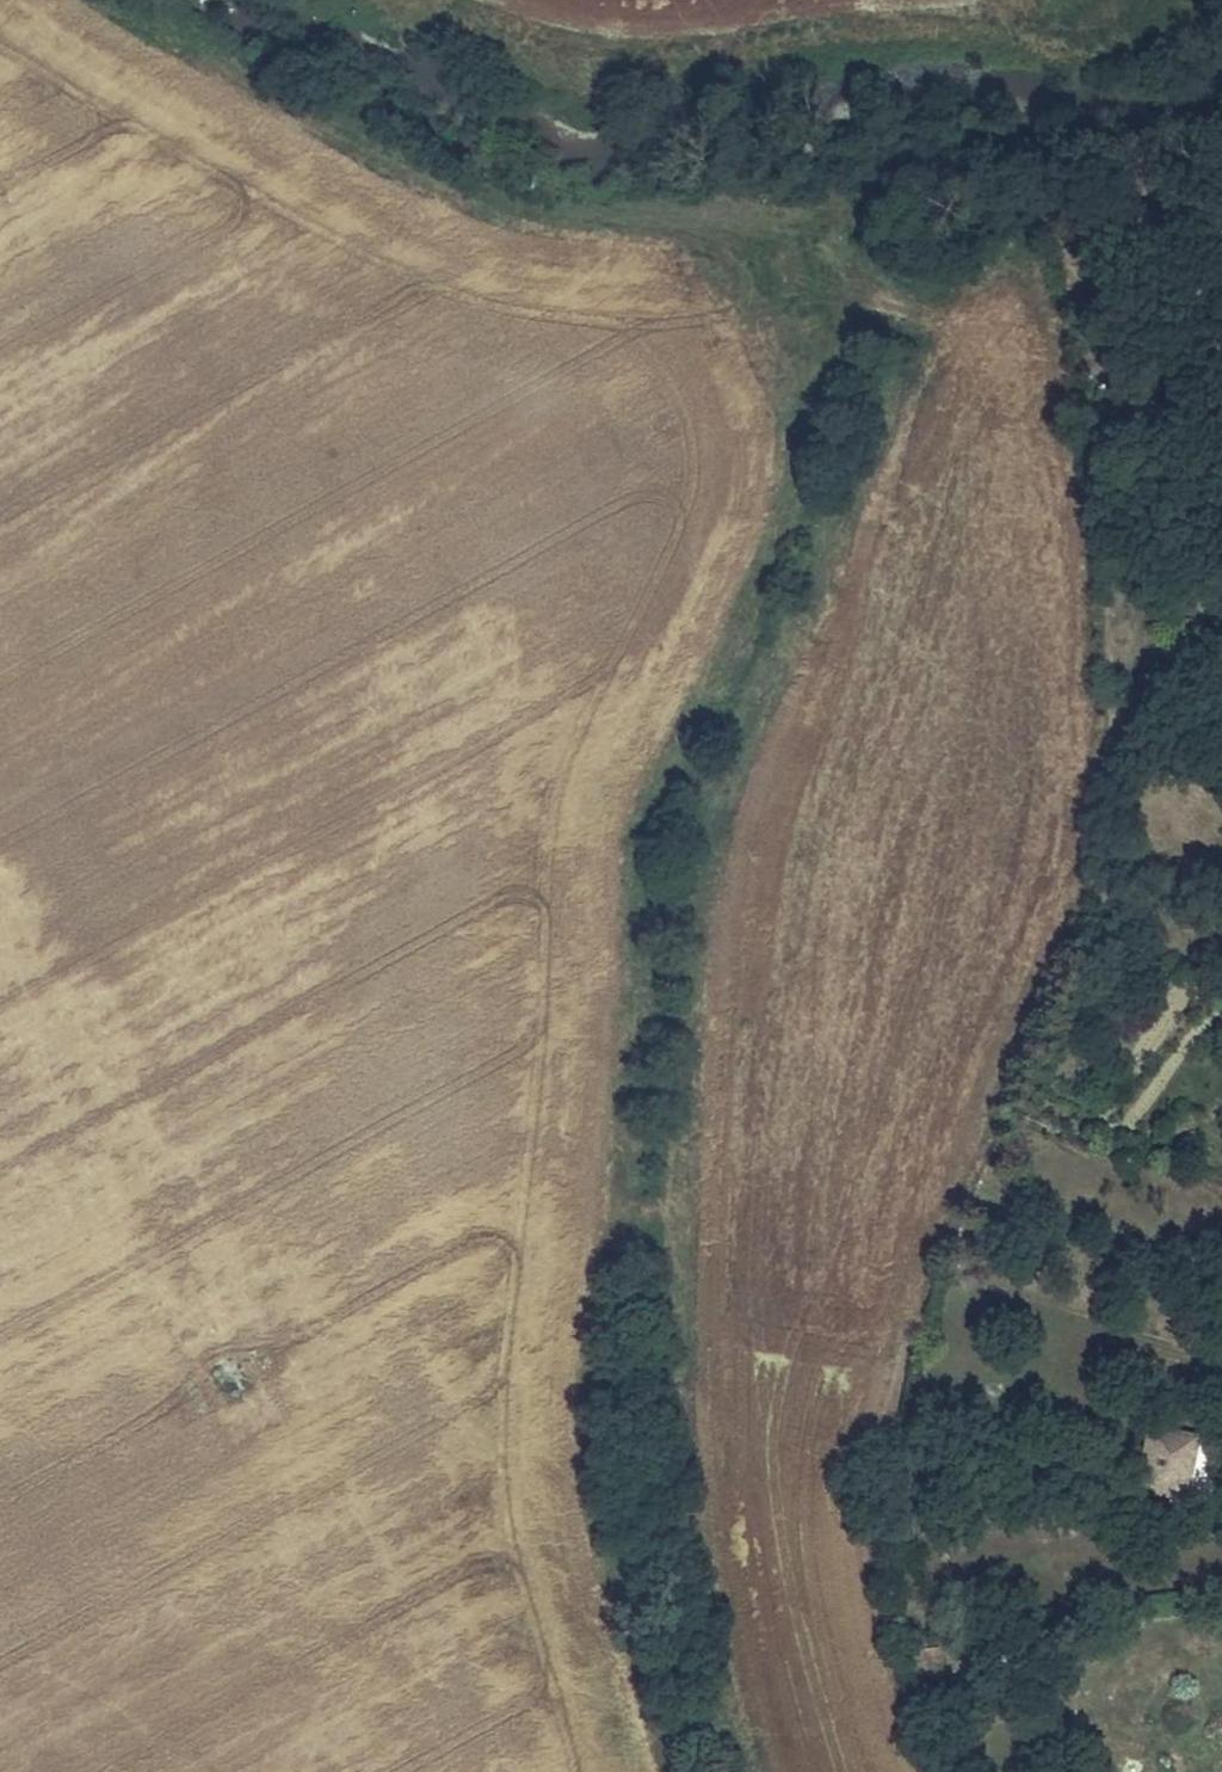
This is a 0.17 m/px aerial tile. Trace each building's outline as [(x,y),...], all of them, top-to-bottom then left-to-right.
[(1201,1501),(1208,1439),(1160,1434),(1153,1496),(1201,1501)]
